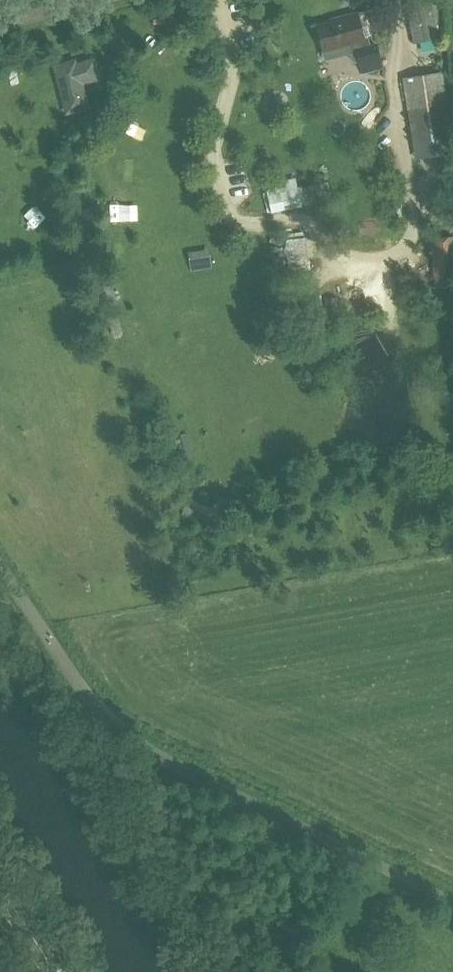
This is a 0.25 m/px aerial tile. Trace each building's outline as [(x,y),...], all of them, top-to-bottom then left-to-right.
[(415,42),(438,37),(430,0),(406,0),(415,42)] [(377,44),(367,47),(357,13),(332,20),(333,22),(317,26),(324,51),(354,43),(356,50),(357,50),(361,65),(381,59),(377,44)] [(85,75),(81,63),(52,71),(64,113),(86,107),(78,77),(85,75)] [(412,144),(452,138),(442,71),(403,78),(412,144)] [(186,187),(195,199),(204,192),(196,180),(186,187)] [(24,203),(28,219),(40,216),(36,200),(24,203)] [(452,272),(452,237),(436,238),(438,274),(452,272)] [(208,253),(198,254),(200,267),(210,266),(208,253)] [(339,291),(346,291),(348,318),(367,317),(365,281),(350,282),(349,269),(337,270),(339,291)] [(379,816),(389,818),(394,797),(385,795),(379,816)]
